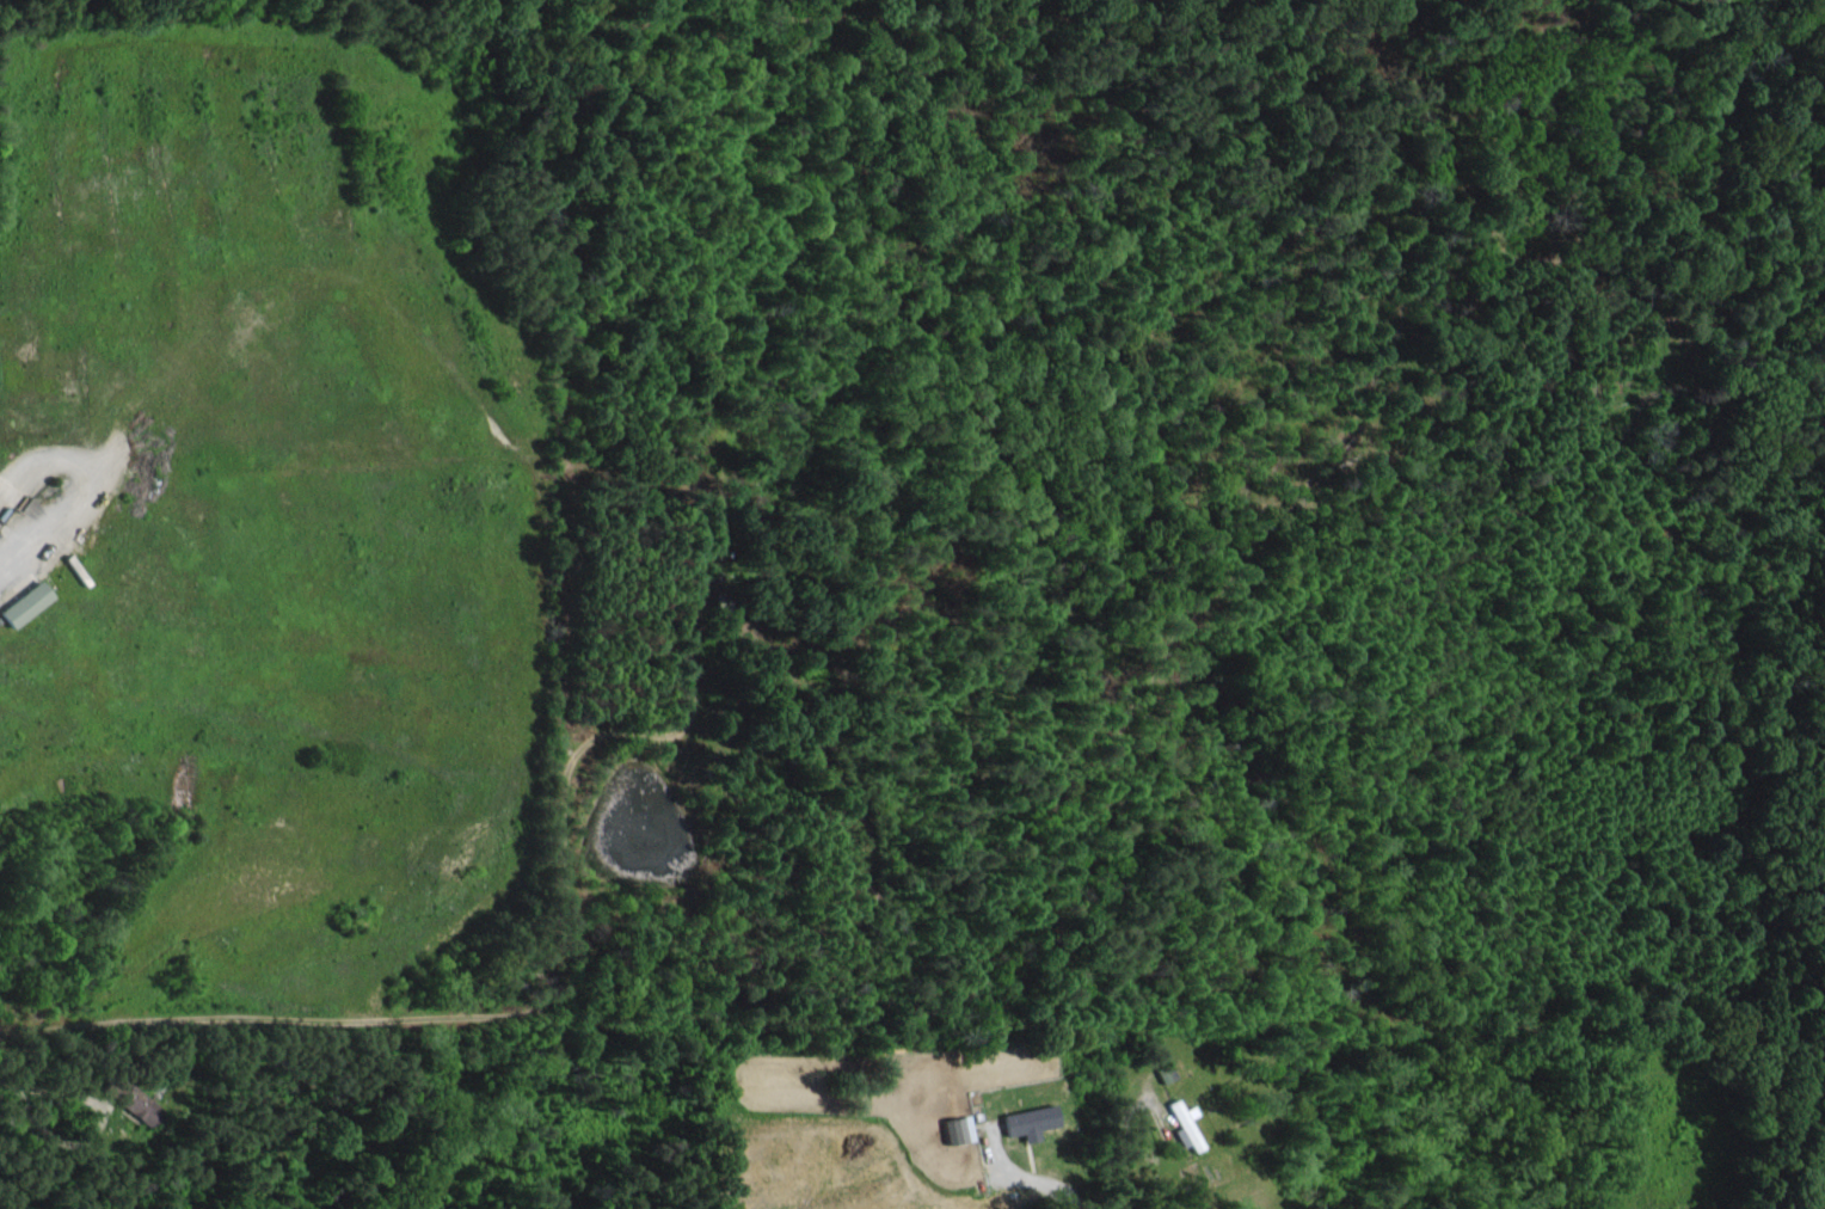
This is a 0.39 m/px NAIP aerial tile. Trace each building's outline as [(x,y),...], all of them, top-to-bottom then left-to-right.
[(36,577),(0,606),(0,617),(8,627),(49,594),(36,577)] [(1173,1075),(1167,1061),(1153,1067),(1160,1081),(1173,1075)] [(98,1090),(148,1126),(160,1109),(111,1073),(98,1090)] [(1191,1151),(1202,1146),(1186,1117),(1194,1113),(1189,1103),(1181,1107),(1175,1096),(1165,1102),(1177,1126),(1172,1129),(1181,1146),(1187,1143),(1191,1151)] [(1004,1135),(1020,1132),(1022,1141),(1037,1137),(1035,1128),(1055,1124),(1050,1103),(999,1113),(1004,1135)] [(946,1145),(972,1137),(965,1112),(939,1120),(946,1145)]
